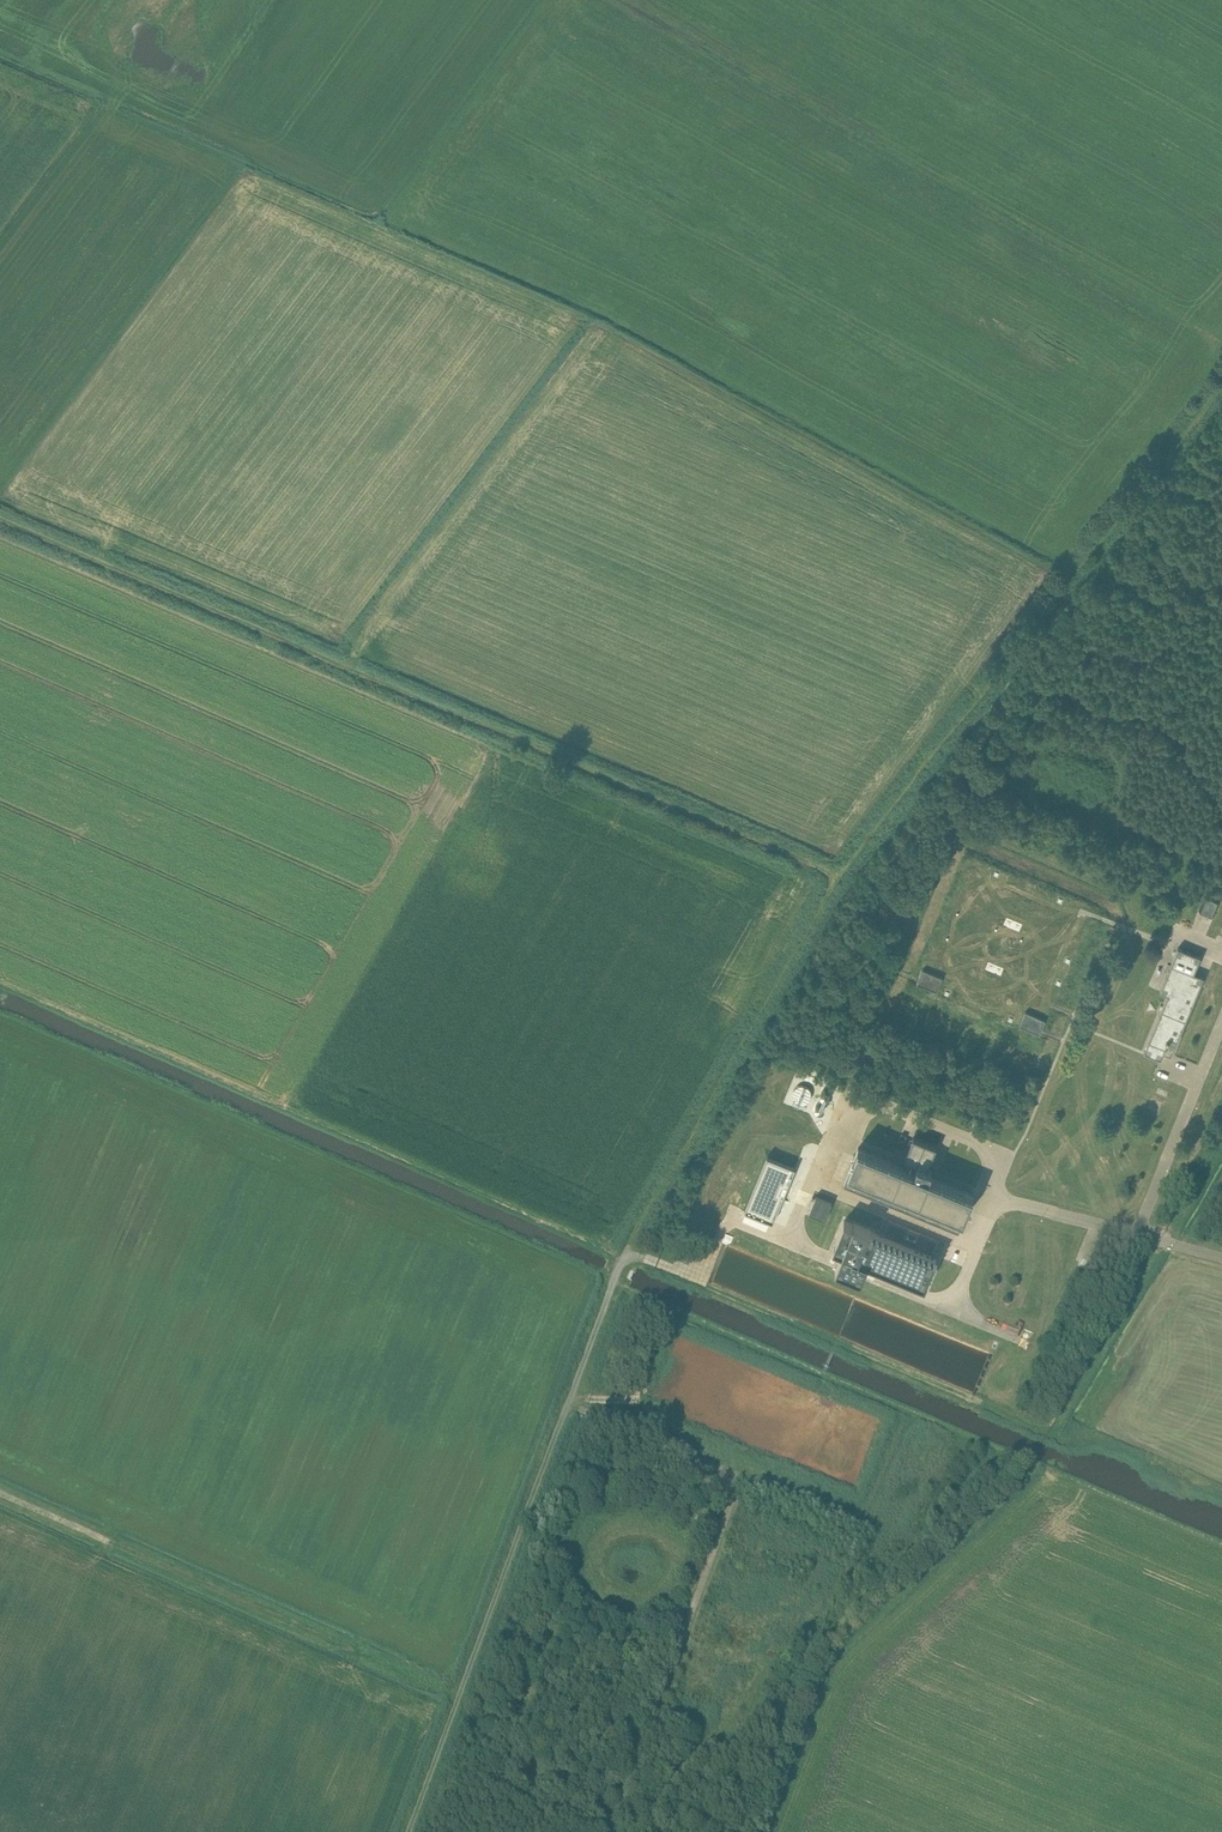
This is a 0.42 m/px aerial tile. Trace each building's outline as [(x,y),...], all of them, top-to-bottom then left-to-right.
[(1207,896),(1201,911),(1212,915),(1218,900),(1207,896)] [(1200,956),(1178,947),(1160,991),(1168,994),(1144,1052),(1161,1059),(1168,1043),(1176,1046),(1204,980),(1193,975),(1200,956)] [(917,983),(937,991),(943,977),(923,969),(917,983)] [(1025,1011),(1020,1025),(1040,1034),(1046,1020),(1025,1011)] [(824,1084),(814,1108),(825,1113),(835,1088),(824,1084)] [(915,1170),(858,1147),(844,1183),(959,1230),(974,1195),(929,1176),(932,1169),(928,1168),(936,1147),(913,1137),(905,1159),(917,1164),(915,1170)] [(768,1156),(745,1211),(773,1222),(796,1167),(768,1156)] [(815,1194),(808,1212),(814,1214),(822,1217),(825,1219),(832,1201),(815,1194)] [(851,1224),(842,1220),(831,1248),(839,1252),(833,1268),(859,1278),(866,1262),(923,1285),(936,1252),(934,1251),(938,1240),(886,1219),(879,1236),(868,1231),(869,1231),(851,1224)] [(726,1234),(723,1242),(730,1245),(734,1237),(726,1234)]
